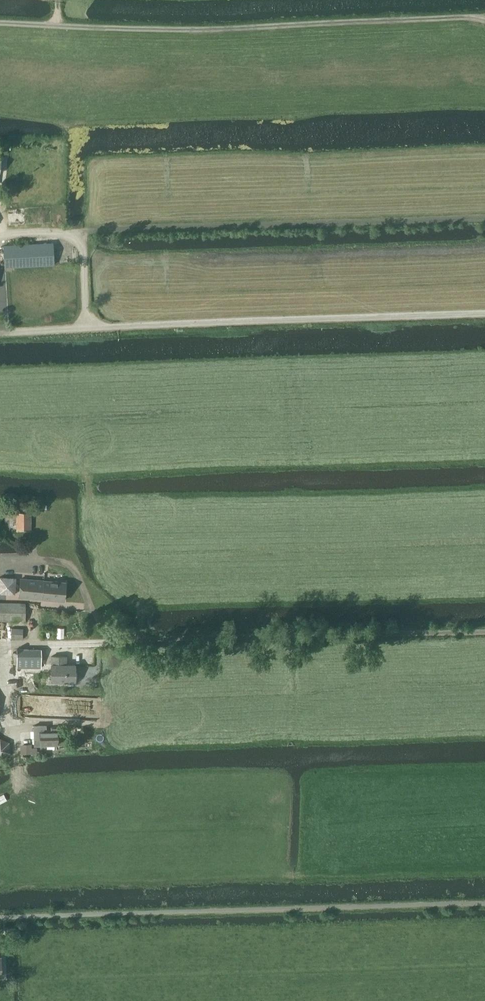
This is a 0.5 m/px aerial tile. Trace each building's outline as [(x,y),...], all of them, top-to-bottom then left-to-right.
[(5,245),(4,245),(5,267),(54,264),(53,243),(20,244),(5,245)] [(31,512),(29,512),(29,508),(23,508),(23,512),(5,512),(5,521),(18,521),(18,529),(31,529),(31,512)] [(16,578),(0,576),(0,578),(0,593),(15,594),(16,578)] [(43,598),(44,580),(20,578),(20,596),(43,598)] [(64,600),(66,582),(44,580),(43,598),(64,600)] [(25,603),(0,602),(0,620),(25,620),(25,603)] [(23,639),(23,628),(11,628),(11,639),(23,639)] [(41,667),(42,649),(18,649),(17,667),(41,667)] [(66,664),(66,656),(52,656),(51,681),(75,681),(75,664),(66,664)] [(58,745),(58,729),(46,729),(46,724),(33,725),(34,745),(58,745)]
